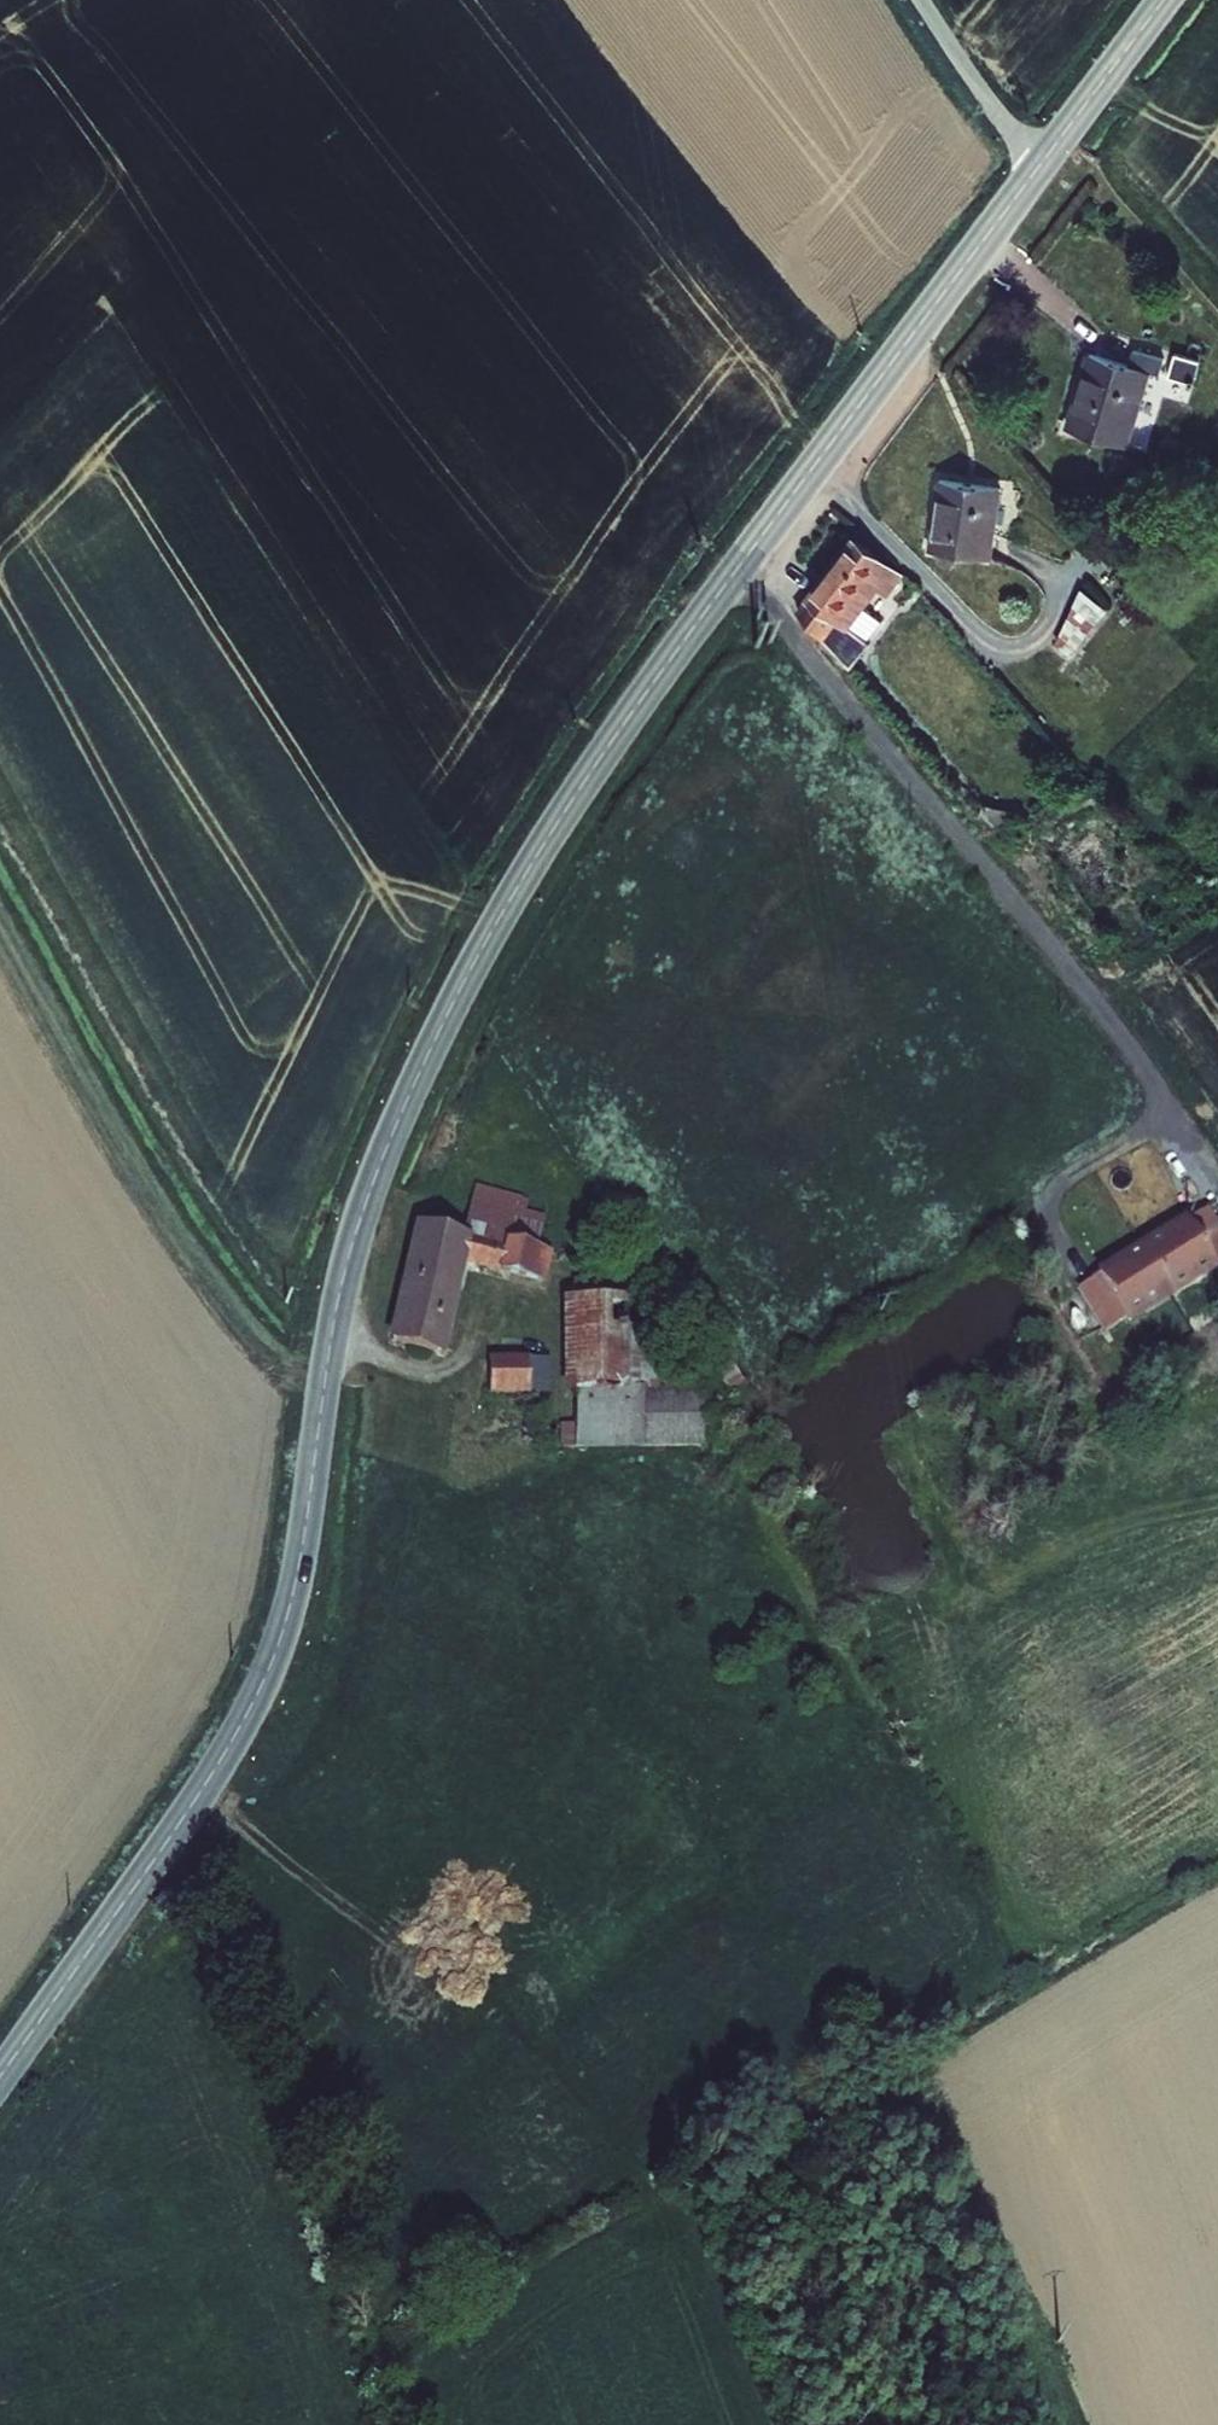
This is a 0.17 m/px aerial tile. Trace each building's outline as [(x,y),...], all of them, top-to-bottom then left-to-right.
[(1130,363),(1089,352),(1066,427),(1131,446),(1153,371),(1162,373),(1167,358),(1135,348),(1130,363)] [(1203,360),(1177,352),(1169,376),(1195,384),(1203,360)] [(995,558),(1003,487),(940,478),(930,549),(995,558)] [(807,598),(798,611),(850,667),(872,642),(869,640),(851,626),(866,608),(880,590),(888,596),(906,574),(854,534),(805,597),(807,598)] [(1108,610),(1083,588),(1057,643),(1070,655),(1108,610)] [(851,626),(869,640),(883,621),(866,608),(851,626)] [(475,1185),(461,1237),(503,1247),(504,1242),(537,1250),(545,1215),(526,1211),(530,1199),(475,1185)] [(1208,1209),(1187,1222),(1185,1218),(1095,1272),(1098,1277),(1078,1289),(1105,1332),(1125,1320),(1129,1327),(1217,1272),(1215,1267),(1217,1265),(1217,1224),(1208,1209)] [(461,1237),(412,1225),(385,1344),(443,1356),(465,1267),(545,1284),(552,1253),(537,1250),(504,1242),(503,1247),(461,1237)] [(572,1301),(625,1300),(625,1278),(571,1279),(572,1301)] [(572,1301),(561,1301),(562,1396),(574,1396),(574,1424),(575,1449),(575,1451),(703,1449),(703,1390),(659,1386),(657,1333),(626,1331),(625,1300),(572,1301)] [(528,1360),(528,1359),(488,1359),(489,1396),(529,1396),(529,1395),(528,1360)] [(528,1360),(529,1395),(551,1395),(550,1359),(528,1360)] [(743,1386),(729,1364),(715,1373),(728,1395),(743,1386)] [(560,1448),(575,1449),(574,1424),(560,1424),(560,1448)]
